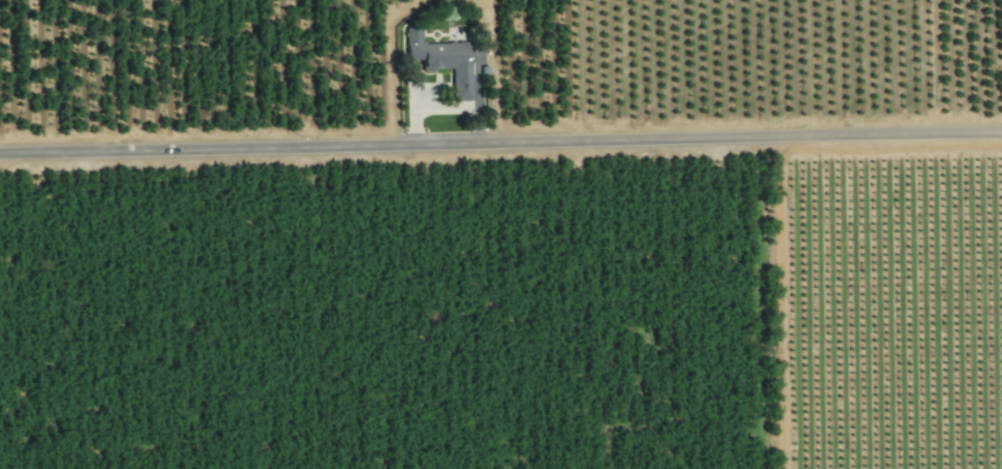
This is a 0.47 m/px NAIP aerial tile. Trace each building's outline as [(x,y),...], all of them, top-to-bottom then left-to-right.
[(472,98),(470,41),(421,43),(421,27),(406,27),(407,60),(423,60),(424,71),(435,71),(434,67),(452,67),(453,99),(472,98)]
